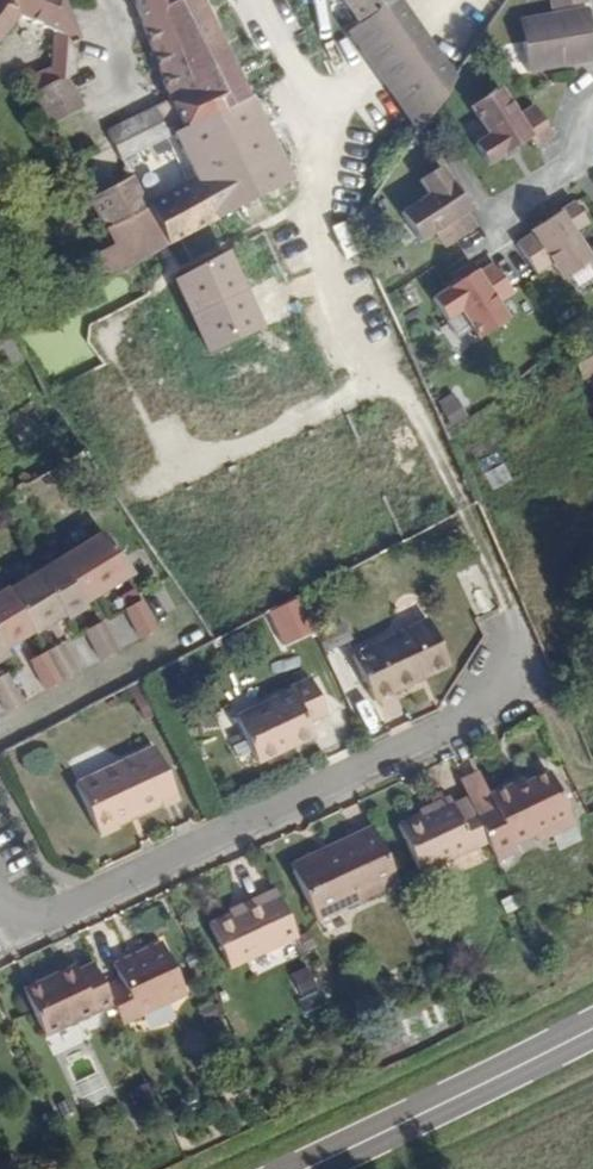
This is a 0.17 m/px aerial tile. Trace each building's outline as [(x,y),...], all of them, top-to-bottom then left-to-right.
[(17,22),(54,41),(54,92),(67,87),(73,82),(74,50),(66,1),(63,0),(0,0),(0,43),(17,22)] [(130,10),(153,0),(123,0),(130,10)] [(130,10),(169,109),(173,114),(191,137),(213,127),(170,39),(157,23),(165,14),(154,0),(153,0),(130,10)] [(165,14),(157,23),(170,39),(213,127),(254,108),(206,4),(199,8),(192,0),(154,0),(165,14)] [(351,41),(404,1),(403,0),(346,0),(363,23),(347,35),(351,41)] [(591,10),(589,0),(554,0),(556,16),(591,10)] [(351,41),(421,139),(461,81),(404,1),(351,41)] [(549,26),(550,34),(529,37),(530,52),(527,52),(532,82),(592,72),(592,20),(592,18),(549,26)] [(550,34),(549,26),(528,29),(529,37),(550,34)] [(67,87),(54,92),(39,102),(54,130),(83,113),(67,87)] [(509,109),(503,101),(475,119),(493,147),(479,157),(493,177),(534,149),(527,140),(545,129),(525,99),(509,109)] [(203,188),(222,228),(293,193),(254,108),(213,127),(191,137),(180,142),(203,188)] [(191,137),(173,114),(117,142),(129,166),(180,142),(191,137)] [(451,260),(481,240),(470,225),(473,222),(444,180),(424,193),(434,208),(406,227),(425,255),(440,244),(451,260)] [(88,195),(108,235),(146,216),(129,185),(102,200),(96,190),(88,195)] [(157,236),(167,255),(222,228),(203,188),(146,216),(157,236)] [(577,211),(535,239),(536,242),(520,253),(540,282),(555,272),(566,288),(592,270),(592,267),(576,241),(591,232),(577,211)] [(119,255),(129,250),(157,236),(146,216),(108,235),(119,255)] [(129,250),(138,269),(167,255),(157,236),(129,250)] [(260,329),(224,253),(174,277),(210,353),(260,329)] [(483,285),(481,282),(438,311),(450,333),(466,323),(484,350),(513,331),(501,315),(518,304),(499,274),(483,285)] [(475,463),(488,491),(508,482),(495,453),(475,463)] [(101,533),(55,559),(82,605),(128,579),(101,533)] [(55,559),(37,570),(63,616),(82,605),(55,559)] [(37,570),(6,587),(33,634),(63,616),(37,570)] [(0,591),(0,646),(3,651),(33,634),(6,587),(0,591)] [(141,600),(124,611),(140,637),(157,627),(141,600)] [(101,659),(116,651),(101,623),(85,632),(101,659)] [(374,706),(416,687),(413,679),(448,664),(429,626),(352,663),(374,706)] [(45,688),(72,673),(56,645),(29,660),(45,688)] [(413,679),(416,687),(452,672),(448,664),(413,679)] [(22,701),(6,674),(0,678),(0,702),(6,711),(22,701)] [(325,715),(309,681),(234,719),(256,761),(312,735),(305,725),(325,715)] [(179,799),(152,748),(74,785),(99,836),(119,828),(115,822),(156,801),(161,807),(179,799)] [(490,852),(498,869),(516,858),(512,850),(532,841),(570,823),(549,782),(515,796),(512,790),(485,802),(488,807),(473,814),(490,852)] [(477,784),(462,790),(471,809),(473,814),(488,807),(485,802),(477,784)] [(422,881),(490,852),(473,814),(471,809),(455,816),(451,808),(399,833),(422,881)] [(570,823),(532,841),(536,848),(573,830),(570,823)] [(317,922),(396,884),(372,832),(291,871),(317,922)] [(296,938),(274,888),(259,895),(261,900),(234,913),(209,926),(231,968),(296,938)] [(261,900),(259,895),(231,909),(234,913),(261,900)] [(123,989),(109,995),(113,1005),(122,1025),(189,994),(163,946),(114,970),(123,989)] [(109,995),(95,966),(78,974),(76,968),(46,983),(50,993),(31,1002),(49,1036),(113,1005),(109,995)] [(299,997),(315,990),(305,967),(288,974),(299,997)] [(50,993),(46,983),(27,993),(31,1002),(50,993)]
